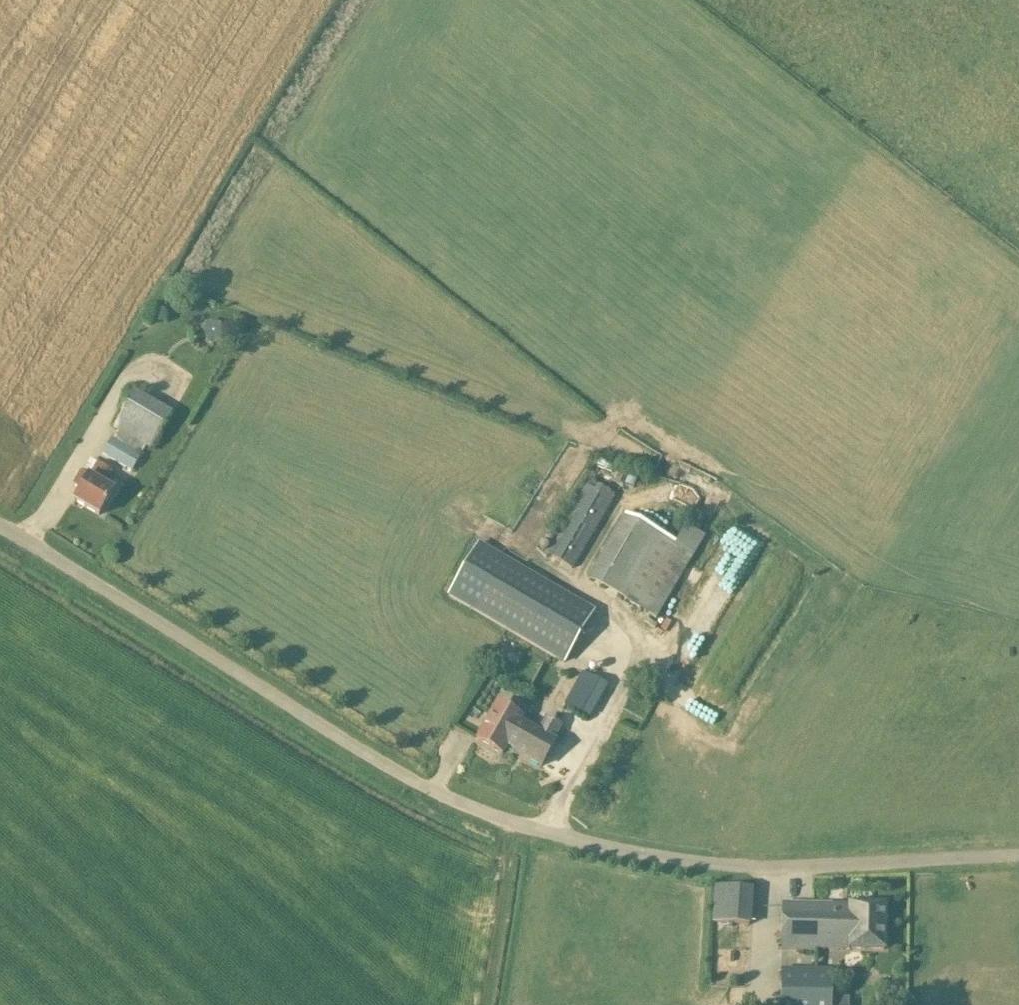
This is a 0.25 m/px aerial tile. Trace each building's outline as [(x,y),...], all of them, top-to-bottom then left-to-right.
[(173,413),(134,391),(113,428),(120,433),(115,441),(112,439),(103,455),(132,472),(141,456),(146,447),(152,450),(173,413)] [(113,491),(104,486),(112,473),(90,461),(83,473),(80,472),(74,485),(82,489),(75,501),(98,516),(113,491)] [(614,496),(598,486),(595,492),(587,486),(547,554),(572,569),(614,496)] [(382,556),(565,664),(596,612),(413,503),(382,556)] [(686,526),(676,543),(625,513),(587,579),(656,618),(694,554),(704,537),(686,526)] [(703,572),(731,589),(756,550),(727,532),(703,572)] [(589,718),(607,686),(583,673),(565,705),(589,718)] [(514,703),(509,711),(498,704),(478,740),(503,754),(507,745),(520,753),(519,755),(541,768),(555,743),(554,742),(563,726),(546,716),(537,732),(520,723),(527,710),(514,703)] [(712,923),(750,926),(753,889),(715,885),(712,923)] [(849,903),(849,904),(833,903),(834,904),(782,903),(781,951),(816,952),(816,950),(848,951),(848,949),(885,950),(886,904),(849,903)] [(816,954),(815,967),(832,968),(833,955),(816,954)] [(832,972),(781,971),(781,1004),(831,1004),(832,972)]
